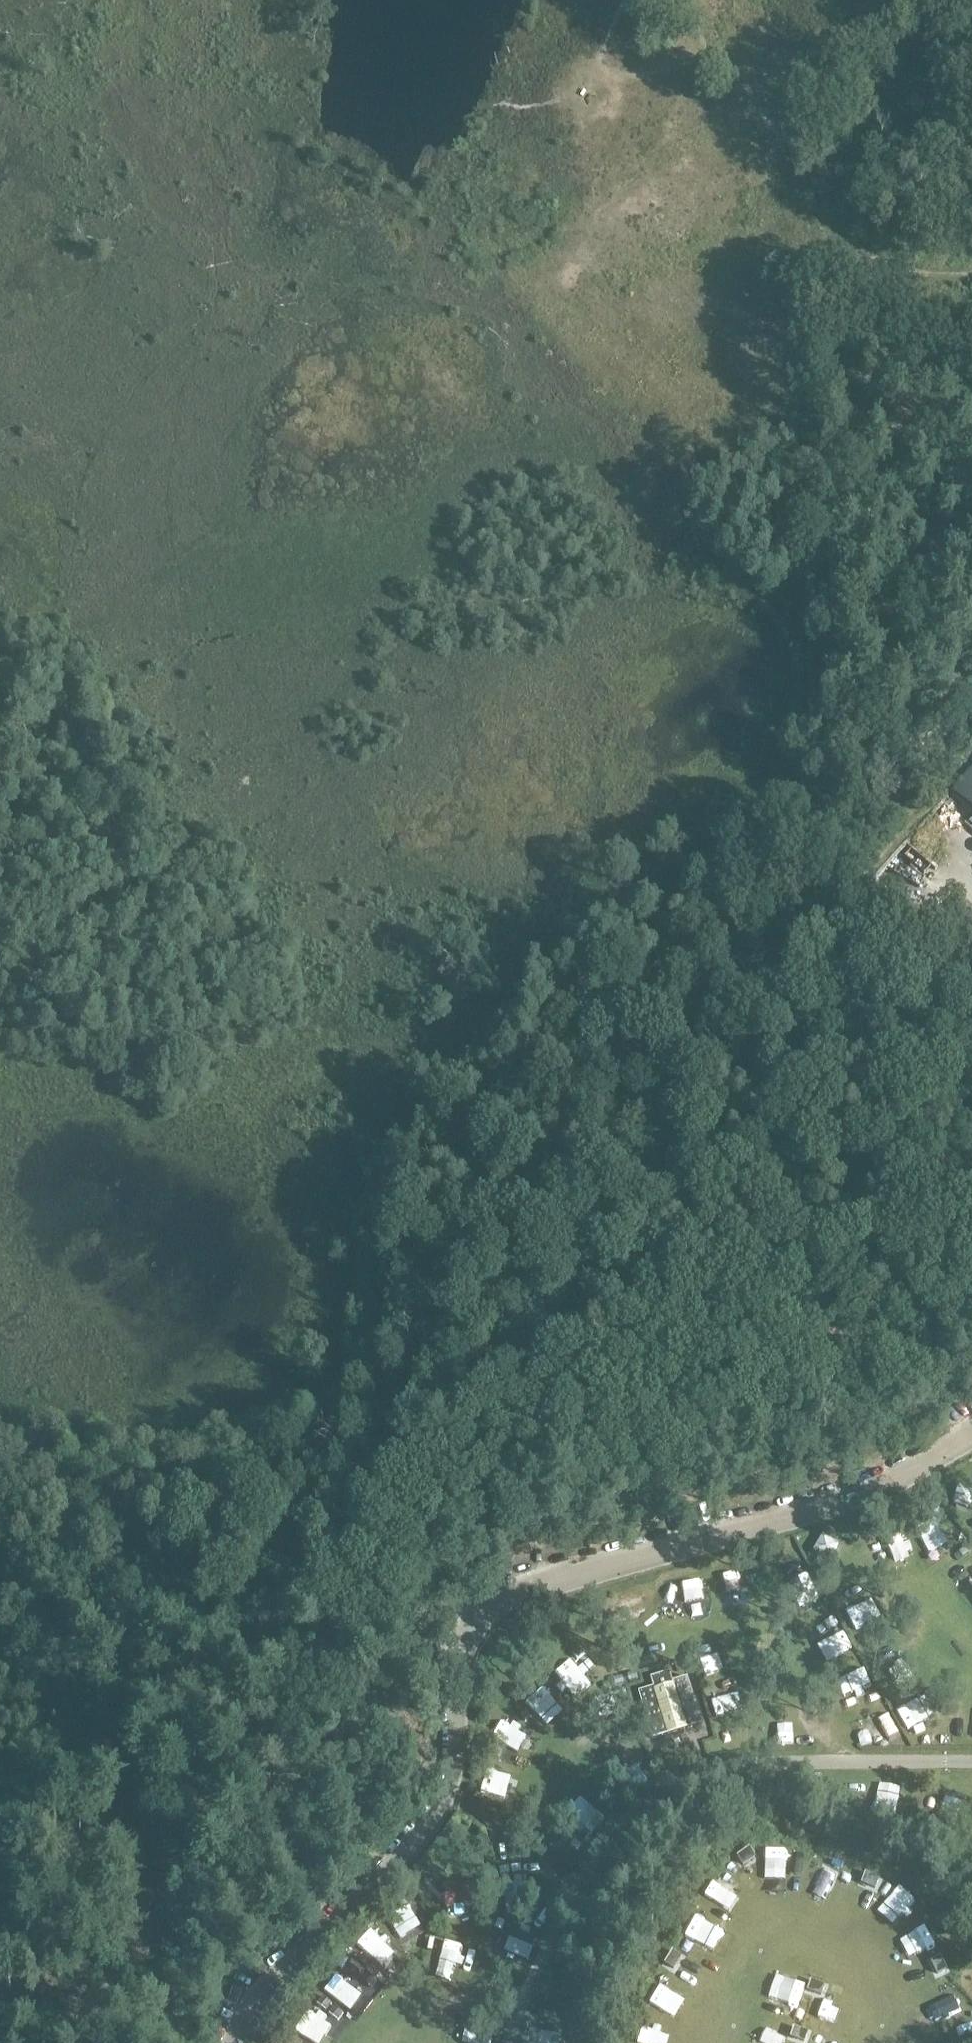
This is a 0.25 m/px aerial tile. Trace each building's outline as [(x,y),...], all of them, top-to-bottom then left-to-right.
[(954,790),(971,806),(971,770),(954,790)] [(971,1567),(971,1556),(961,1541),(952,1548),(968,1570),(971,1567)] [(654,1688),(639,1693),(653,1740),(668,1735),(668,1734),(686,1728),(687,1729),(702,1725),(688,1678),(672,1683),(669,1673),(651,1679),(654,1688)] [(738,1701),(714,1712),(721,1728),(745,1717),(738,1701)] [(918,1725),(908,1729),(915,1750),(925,1747),(918,1725)] [(493,1794),(483,1814),(501,1823),(511,1804),(493,1794)] [(449,1900),(450,1921),(472,1920),(471,1899),(449,1900)] [(459,1990),(465,1962),(447,1958),(441,1986),(459,1990)] [(327,2009),(356,2032),(374,2011),(345,1987),(327,2009)]
